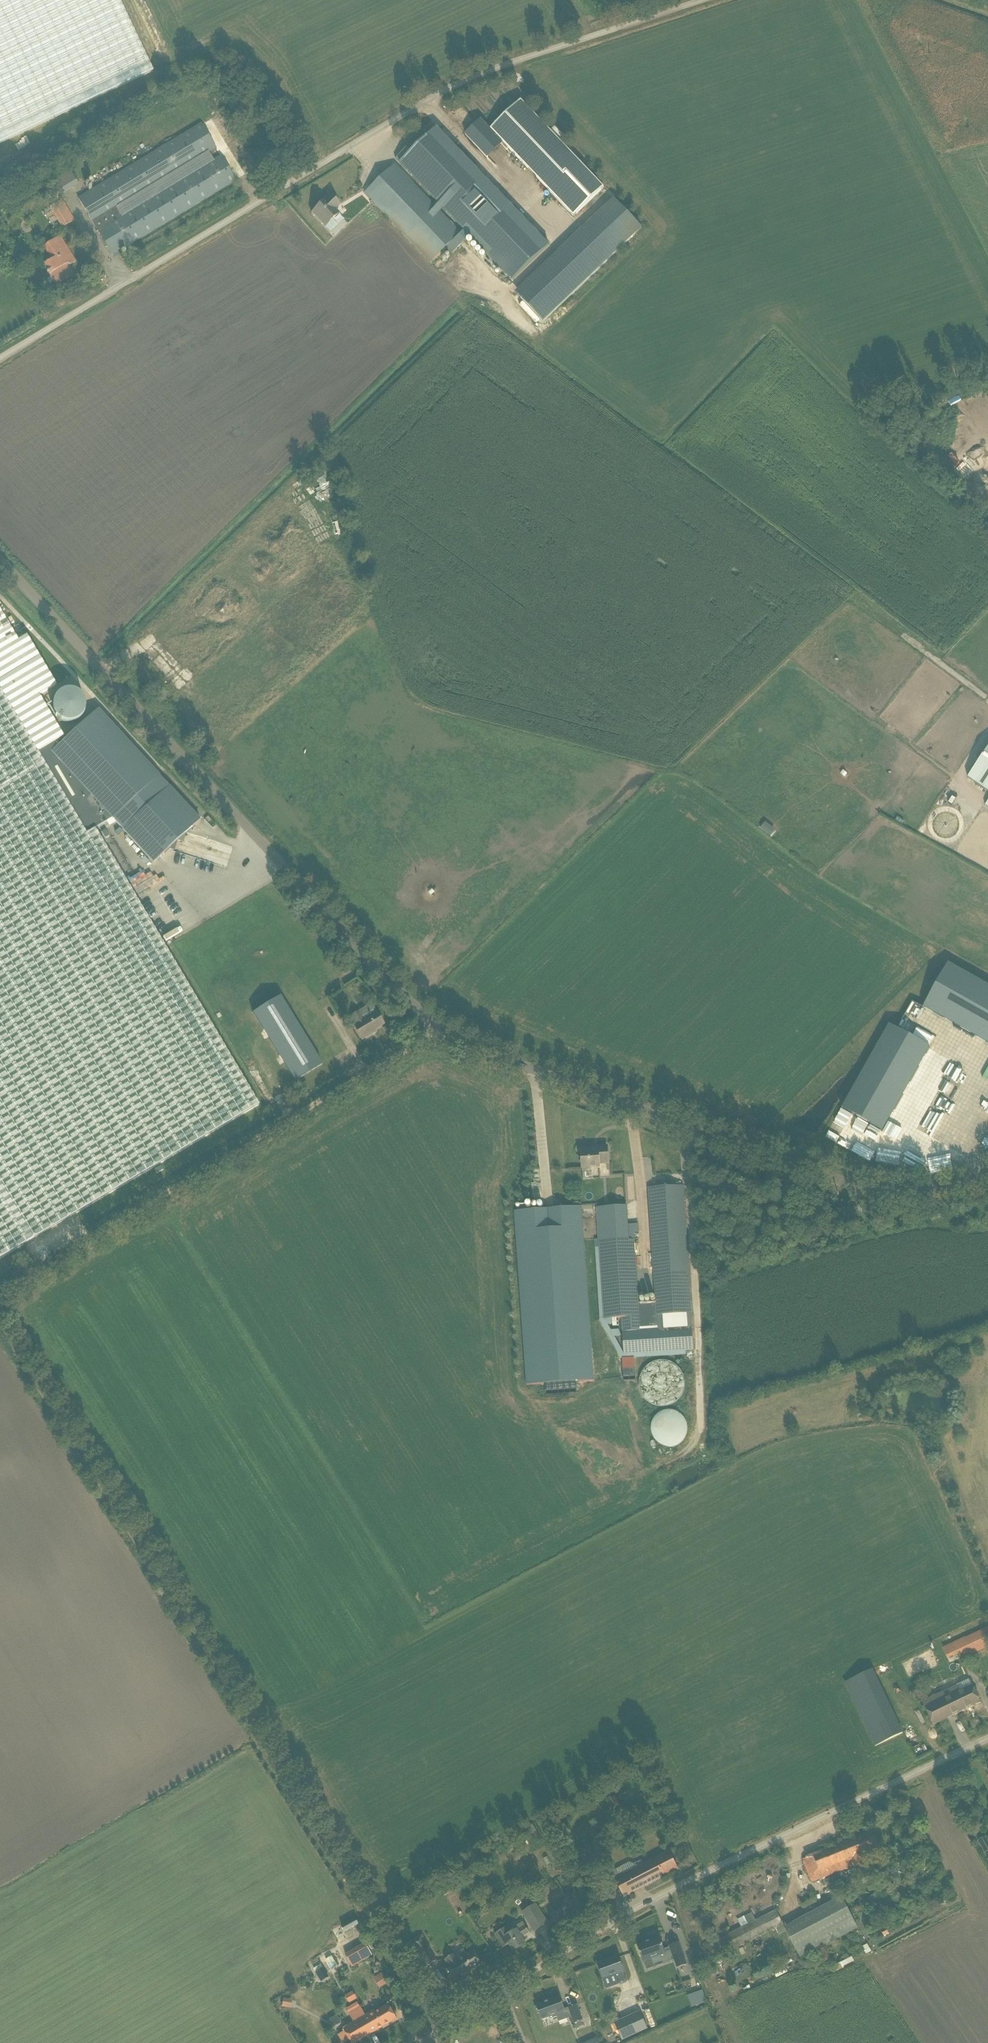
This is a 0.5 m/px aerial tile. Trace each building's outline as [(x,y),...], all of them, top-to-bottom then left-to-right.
[(153,72),(119,0),(0,0),(0,144),(153,72)] [(521,101),(491,129),(573,216),(604,187),(558,140),(563,135),(555,126),(550,131),(521,101)] [(78,198),(92,222),(112,255),(235,181),(221,156),(139,206),(138,203),(127,210),(125,207),(118,211),(116,208),(216,148),(201,124),(78,198)] [(549,246),(437,128),(422,143),(417,138),(396,159),(513,282),(549,246)] [(431,263),(462,234),(396,165),(365,194),(431,263)] [(56,180),(64,193),(78,184),(70,171),(56,180)] [(39,189),(34,181),(26,186),(31,194),(39,189)] [(50,194),(54,201),(60,197),(55,190),(50,194)] [(318,221),(325,228),(340,213),(338,211),(342,207),(336,201),(329,194),(322,200),(324,202),(312,213),(318,221)] [(614,199),(526,283),(553,312),(642,228),(614,199)] [(62,200),(49,207),(62,228),(74,221),(62,200)] [(49,262),(44,265),(48,272),(47,272),(48,274),(49,273),(56,285),(65,279),(65,276),(72,272),(68,266),(74,262),(72,258),(68,260),(67,258),(71,256),(60,238),(44,247),(52,260),(49,262)] [(258,1104),(94,829),(112,818),(113,819),(113,818),(123,829),(122,829),(153,863),(169,848),(173,849),(175,843),(178,840),(182,841),(184,834),(200,820),(169,786),(159,776),(160,776),(98,709),(64,740),(39,695),(56,685),(26,635),(18,640),(0,611),(0,1258),(258,1104)] [(76,691),(71,690),(66,690),(61,691),(57,694),(54,698),(53,703),(52,708),(53,713),(56,717),(60,720),(64,722),(69,723),(74,722),(78,720),(82,717),(84,712),(85,707),(85,702),(83,698),(80,694),(76,691)] [(968,778),(987,791),(987,748),(968,778)] [(761,829),(770,836),(774,831),(765,824),(761,829)] [(950,960),(925,1004),(987,1040),(987,981),(950,960)] [(280,996),(253,1013),(294,1081),(322,1065),(280,996)] [(355,1023),(353,1025),(362,1040),(371,1034),(370,1033),(383,1025),(375,1012),(374,1013),(370,1007),(359,1014),(359,1013),(351,1017),(355,1023)] [(889,1024),(842,1108),(882,1131),(929,1048),(930,1047),(905,1033),(889,1024)] [(964,1084),(971,1065),(954,1059),(947,1077),(964,1084)] [(951,1094),(955,1084),(944,1080),(941,1091),(951,1094)] [(591,1136),(584,1155),(612,1165),(619,1147),(591,1136)] [(611,1168),(612,1178),(630,1177),(629,1167),(611,1168)] [(598,1207),(605,1319),(622,1318),(624,1354),(694,1349),(683,1185),(648,1188),(656,1303),(638,1304),(635,1254),(641,1253),(640,1244),(634,1244),(634,1239),(630,1240),(630,1233),(639,1232),(638,1224),(626,1225),(625,1206),(598,1207)] [(546,1393),(580,1391),(579,1381),(594,1380),(582,1208),(515,1213),(527,1385),(545,1384),(546,1393)] [(645,1402),(682,1400),(680,1361),(643,1364),(645,1402)] [(688,1431),(688,1430),(688,1427),(686,1423),(685,1420),(683,1417),(680,1415),(677,1413),(674,1412),(670,1411),(667,1411),(662,1412),(659,1414),(656,1416),(653,1419),(651,1423),(650,1426),(650,1430),(650,1434),(651,1438),(653,1441),(656,1444),(658,1446),(660,1448),(664,1449),(668,1450),(672,1449),(675,1448),(679,1447),(682,1444),(685,1441),(686,1438),(688,1434),(688,1431)] [(944,1649),(948,1659),(959,1654),(961,1658),(974,1652),(987,1645),(987,1628),(954,1644),(944,1649)] [(876,1668),(846,1681),(873,1746),(904,1733),(876,1668)] [(980,1702),(976,1693),(973,1687),(960,1693),(958,1687),(943,1694),(923,1703),(929,1716),(933,1725),(980,1702)] [(533,1823),(527,1827),(536,1842),(542,1839),(533,1823)] [(803,1859),(806,1868),(812,1882),(865,1861),(862,1854),(879,1848),(877,1841),(873,1831),(803,1859)] [(987,1851),(987,1841),(985,1836),(977,1841),(985,1853),(987,1851)] [(898,1851),(900,1856),(911,1852),(908,1846),(898,1851)] [(615,1879),(616,1881),(620,1887),(624,1895),(624,1896),(677,1869),(673,1860),(669,1853),(654,1861),(641,1868),(638,1867),(615,1879)] [(827,1904),(798,1920),(815,1951),(844,1936),(827,1904)] [(539,1908),(525,1917),(533,1929),(547,1921),(539,1908)] [(769,1914),(702,1948),(709,1962),(776,1928),(769,1914)] [(355,1918),(341,1925),(345,1932),(359,1924),(355,1918)] [(530,1933),(525,1925),(523,1922),(515,1927),(512,1923),(495,1934),(504,1948),(509,1944),(514,1951),(526,1944),(522,1938),(530,1933)] [(422,1935),(412,1941),(428,1966),(436,1961),(429,1948),(430,1948),(422,1935)] [(671,1950),(665,1952),(660,1938),(637,1946),(643,1961),(651,1958),(654,1964),(662,1961),(663,1964),(674,1960),(677,1968),(687,1964),(678,1942),(669,1945),(671,1950)] [(353,1967),(366,1959),(359,1947),(345,1955),(353,1967)] [(458,1960),(454,1954),(445,1960),(448,1965),(442,1969),(452,1985),(462,1978),(462,1977),(482,1965),(473,1951),(458,1960)] [(598,1964),(601,1973),(603,1979),(615,1974),(618,1983),(626,1980),(623,1971),(618,1957),(598,1964)] [(320,1971),(317,1973),(320,1977),(327,1973),(321,1965),(317,1967),(320,1971)] [(774,1973),(776,1978),(787,1973),(785,1967),(774,1973)] [(382,1973),(374,1977),(380,1987),(388,1982),(382,1973)] [(703,1990),(688,1995),(692,2007),(707,2002),(703,1990)] [(349,2003),(357,1999),(354,1991),(346,1994),(349,2003)] [(556,2016),(555,2013),(563,2010),(558,1996),(536,2004),(536,2006),(535,2007),(537,2014),(539,2013),(541,2018),(548,2016),(549,2018),(556,2016)] [(283,1998),(282,2007),(291,2008),(292,2000),(283,1998)] [(635,2001),(628,2004),(632,2013),(638,2011),(635,2001)] [(351,2042),(355,2042),(397,2019),(389,2004),(380,2009),(375,2012),(374,2010),(365,2015),(361,2007),(360,2007),(354,2010),(349,2013),(354,2022),(343,2028),(345,2031),(339,2035),(344,2042),(349,2040),(351,2042)] [(574,2024),(583,2021),(577,2005),(569,2008),(574,2024)] [(647,2029),(639,2012),(614,2023),(623,2041),(647,2029)] [(330,2018),(333,2026),(341,2023),(338,2015),(330,2018)]
